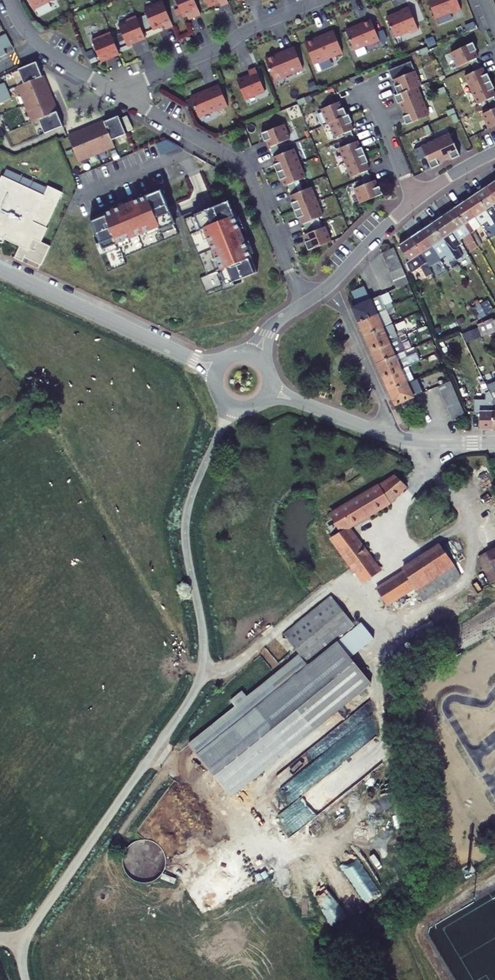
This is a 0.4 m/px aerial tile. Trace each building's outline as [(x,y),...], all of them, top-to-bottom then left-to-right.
[(33,10),(52,0),(28,0),(33,10)] [(200,15),(194,0),(175,0),(182,17),(186,16),(188,20),(200,15)] [(208,12),(221,6),(223,10),(229,7),(226,0),(203,0),(208,12)] [(434,18),(450,12),(451,14),(461,10),(457,0),(428,0),(434,18)] [(144,11),(153,33),(165,27),(167,32),(174,29),(163,3),(144,11)] [(384,19),(394,42),(408,36),(412,37),(420,34),(410,8),(384,19)] [(371,19),(346,31),(354,49),(369,43),(370,45),(380,41),(371,19)] [(128,50),(146,43),(137,20),(120,27),(128,50)] [(385,29),(379,31),(383,41),(389,39),(385,29)] [(313,65),(342,53),(333,31),(320,36),(320,37),(314,40),(314,39),(304,43),(313,65)] [(91,40),(101,62),(119,54),(110,32),(91,40)] [(4,49),(12,45),(6,34),(0,37),(0,42),(4,49)] [(474,46),(451,56),(458,70),(481,60),(474,46)] [(274,81),(303,69),(293,47),(281,52),(281,53),(275,56),(275,55),(265,59),(274,81)] [(88,57),(91,64),(96,61),(93,54),(88,57)] [(42,76),(36,62),(18,70),(24,84),(42,76)] [(249,75),(236,81),(244,99),(264,91),(255,68),(247,71),(249,75)] [(465,80),(470,94),(492,85),(485,71),(465,80)] [(415,75),(395,83),(396,99),(419,90),(415,75)] [(49,94),(42,76),(24,84),(18,86),(26,104),(49,94)] [(218,85),(190,98),(198,116),(213,110),(214,112),(227,106),(218,85)] [(475,107),(494,98),(494,91),(492,85),(470,94),(475,107)] [(405,112),(425,104),(419,90),(396,99),(398,107),(403,105),(405,112)] [(0,94),(0,103),(11,99),(8,91),(0,94)] [(49,94),(26,104),(33,122),(39,119),(57,112),(49,94)] [(320,109),(326,124),(328,123),(346,116),(346,115),(343,108),(341,108),(338,102),(320,109)] [(431,118),(425,104),(405,112),(406,119),(402,120),(405,130),(431,118)] [(482,116),(490,133),(494,130),(494,111),(482,116)] [(57,112),(39,119),(44,134),(63,126),(57,112)] [(121,118),(128,132),(133,129),(127,115),(121,118)] [(346,116),(328,123),(334,137),(344,134),(350,131),(352,130),(349,123),(351,123),(348,115),(346,115),(346,116)] [(104,122),(111,140),(126,134),(118,116),(104,122)] [(86,129),(96,153),(114,146),(111,140),(104,122),(86,129)] [(263,136),(269,152),(293,142),(287,126),(263,136)] [(86,129),(68,137),(78,161),(96,153),(86,129)] [(352,136),(346,139),(348,144),(354,142),(352,136)] [(448,138),(435,144),(446,164),(459,156),(448,138)] [(344,163),(364,155),(361,147),(360,148),(357,141),(354,142),(348,144),(339,148),(344,163)] [(435,144),(422,149),(433,170),(446,164),(435,144)] [(273,160),(285,188),(307,178),(296,151),(273,160)] [(368,162),(364,155),(344,163),(350,177),(360,173),(367,171),(368,170),(366,163),(368,162)] [(360,173),(363,179),(369,176),(367,171),(360,173)] [(1,177),(0,180),(0,242),(1,242),(3,237),(23,246),(17,259),(40,270),(51,246),(42,241),(65,192),(48,185),(43,196),(1,177)] [(353,189),(359,203),(382,194),(379,186),(377,187),(374,180),(353,189)] [(491,185),(480,192),(494,215),(494,191),(491,185)] [(161,189),(90,219),(103,250),(158,227),(160,230),(176,224),(161,189)] [(292,197),(302,226),(322,219),(311,190),(292,197)] [(480,192),(469,199),(484,220),(488,227),(492,235),(494,233),(494,232),(489,221),(494,217),(494,215),(480,192)] [(484,220),(469,199),(459,206),(475,231),(481,227),(489,240),(493,237),(492,235),(488,227),(484,220)] [(257,272),(228,201),(194,215),(200,230),(203,229),(226,285),(257,272)] [(475,231),(459,206),(448,213),(465,238),(475,231)] [(465,238),(448,213),(438,220),(452,241),(459,236),(461,240),(459,241),(464,250),(470,246),(465,238)] [(452,241),(438,220),(428,227),(445,252),(448,259),(450,262),(455,259),(449,248),(455,244),(452,241)] [(445,252),(428,227),(418,234),(435,259),(441,255),(444,262),(448,259),(445,252)] [(305,236),(311,250),(330,242),(325,228),(305,236)] [(435,259),(418,234),(407,241),(424,265),(425,268),(436,261),(435,259)] [(424,265),(407,241),(396,249),(406,264),(404,265),(409,276),(419,269),(424,278),(429,276),(425,268),(424,265)] [(409,285),(393,248),(381,254),(397,291),(409,285)] [(369,292),(366,285),(354,290),(357,297),(369,292)] [(369,292),(357,297),(359,306),(371,301),(369,292)] [(384,307),(380,297),(371,301),(359,306),(352,309),(365,323),(400,308),(391,304),(384,307)] [(479,305),(472,308),(477,319),(484,316),(479,305)] [(397,314),(400,308),(365,323),(372,336),(393,326),(389,317),(397,314)] [(477,319),(472,308),(465,312),(471,325),(479,322),(477,319)] [(487,324),(492,338),(494,337),(494,321),(487,324)] [(393,326),(372,336),(377,349),(407,335),(399,334),(391,338),(393,326)] [(491,340),(485,326),(471,332),(477,346),(491,340)] [(407,335),(377,349),(384,362),(396,356),(405,352),(401,344),(409,340),(407,335)] [(396,356),(384,362),(389,378),(412,367),(415,365),(411,357),(392,365),(396,356)] [(412,367),(389,378),(396,392),(415,383),(418,382),(412,367)] [(450,381),(437,387),(453,423),(466,418),(450,381)] [(415,383),(396,392),(400,408),(405,405),(416,400),(416,397),(416,394),(415,383)] [(494,383),(482,388),(487,397),(491,406),(491,435),(494,435),(494,386),(494,383)] [(416,394),(416,397),(417,399),(425,396),(423,391),(416,394)] [(491,406),(487,397),(483,398),(484,408),(473,408),(473,419),(477,419),(477,436),(491,435),(491,406)] [(416,400),(405,405),(410,417),(421,414),(416,400)] [(397,492),(390,481),(325,520),(333,534),(353,523),(376,508),(397,492)] [(370,575),(340,533),(326,543),(356,585),(370,575)] [(372,593),(386,613),(410,597),(417,606),(454,580),(443,565),(454,557),(443,541),(395,575),(396,577),(372,593)] [(479,556),(490,583),(494,581),(494,549),(479,556)] [(346,636),(321,604),(273,642),(290,664),(189,744),(229,798),(362,691),(341,665),(364,647),(352,631),(346,636)] [(300,756),(295,764),(303,770),(321,756),(325,759),(330,753),(333,757),(336,755),(342,747),(344,750),(350,746),(352,743),(348,738),(352,735),(362,743),(364,746),(377,728),(378,730),(382,725),(381,724),(384,720),(380,723),(375,720),(357,734),(373,713),(364,707),(300,756)] [(319,811),(383,764),(378,757),(369,745),(305,792),(319,811)] [(372,844),(358,856),(382,884),(396,872),(372,844)]
